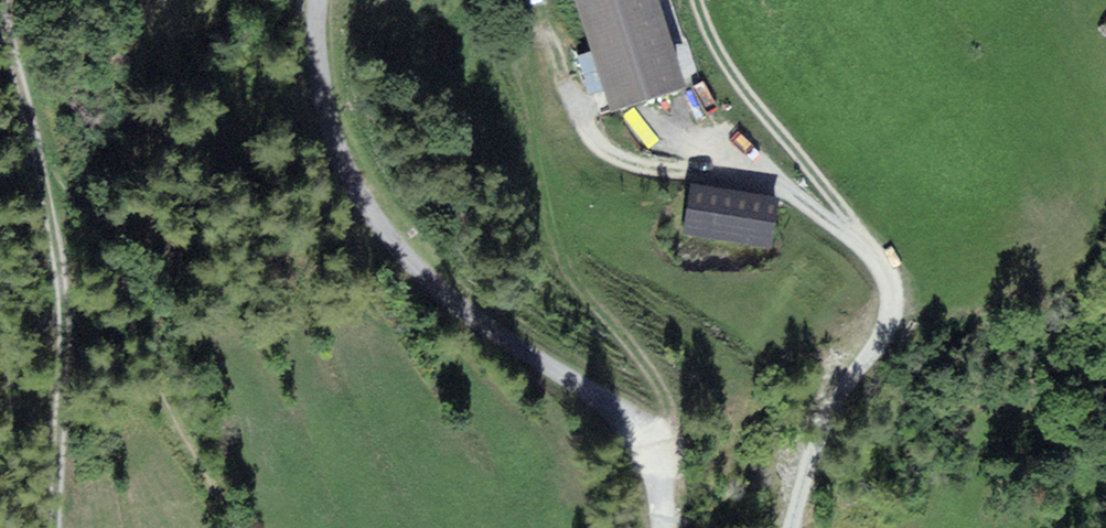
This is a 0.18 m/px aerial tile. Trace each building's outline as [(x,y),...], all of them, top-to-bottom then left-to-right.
[(617,111),(697,86),(670,0),(582,0),(617,111)] [(775,198),(694,185),(687,229),(768,242),(775,198)]
